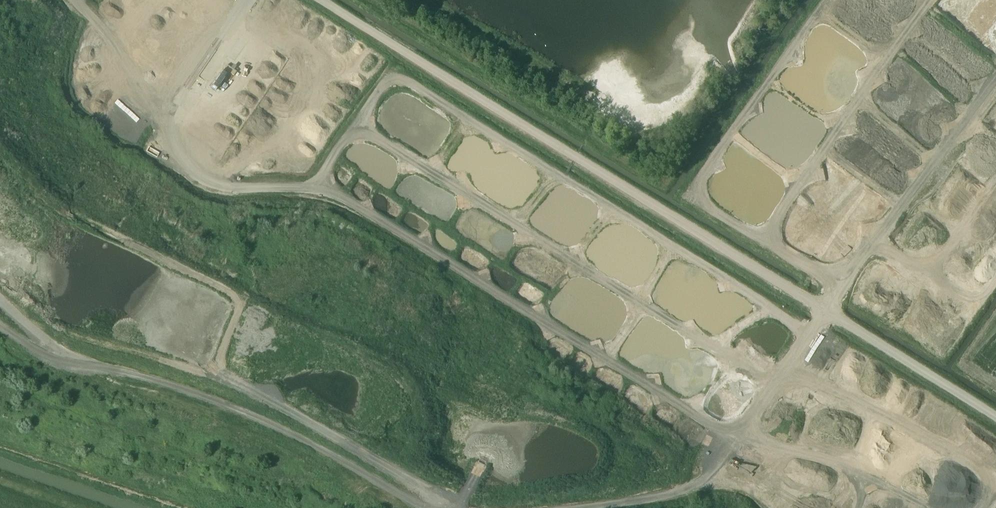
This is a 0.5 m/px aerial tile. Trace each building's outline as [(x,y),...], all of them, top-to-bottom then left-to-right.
[(227,73),(234,78),(237,72),(222,62),(208,85),(216,90),(227,73)]
